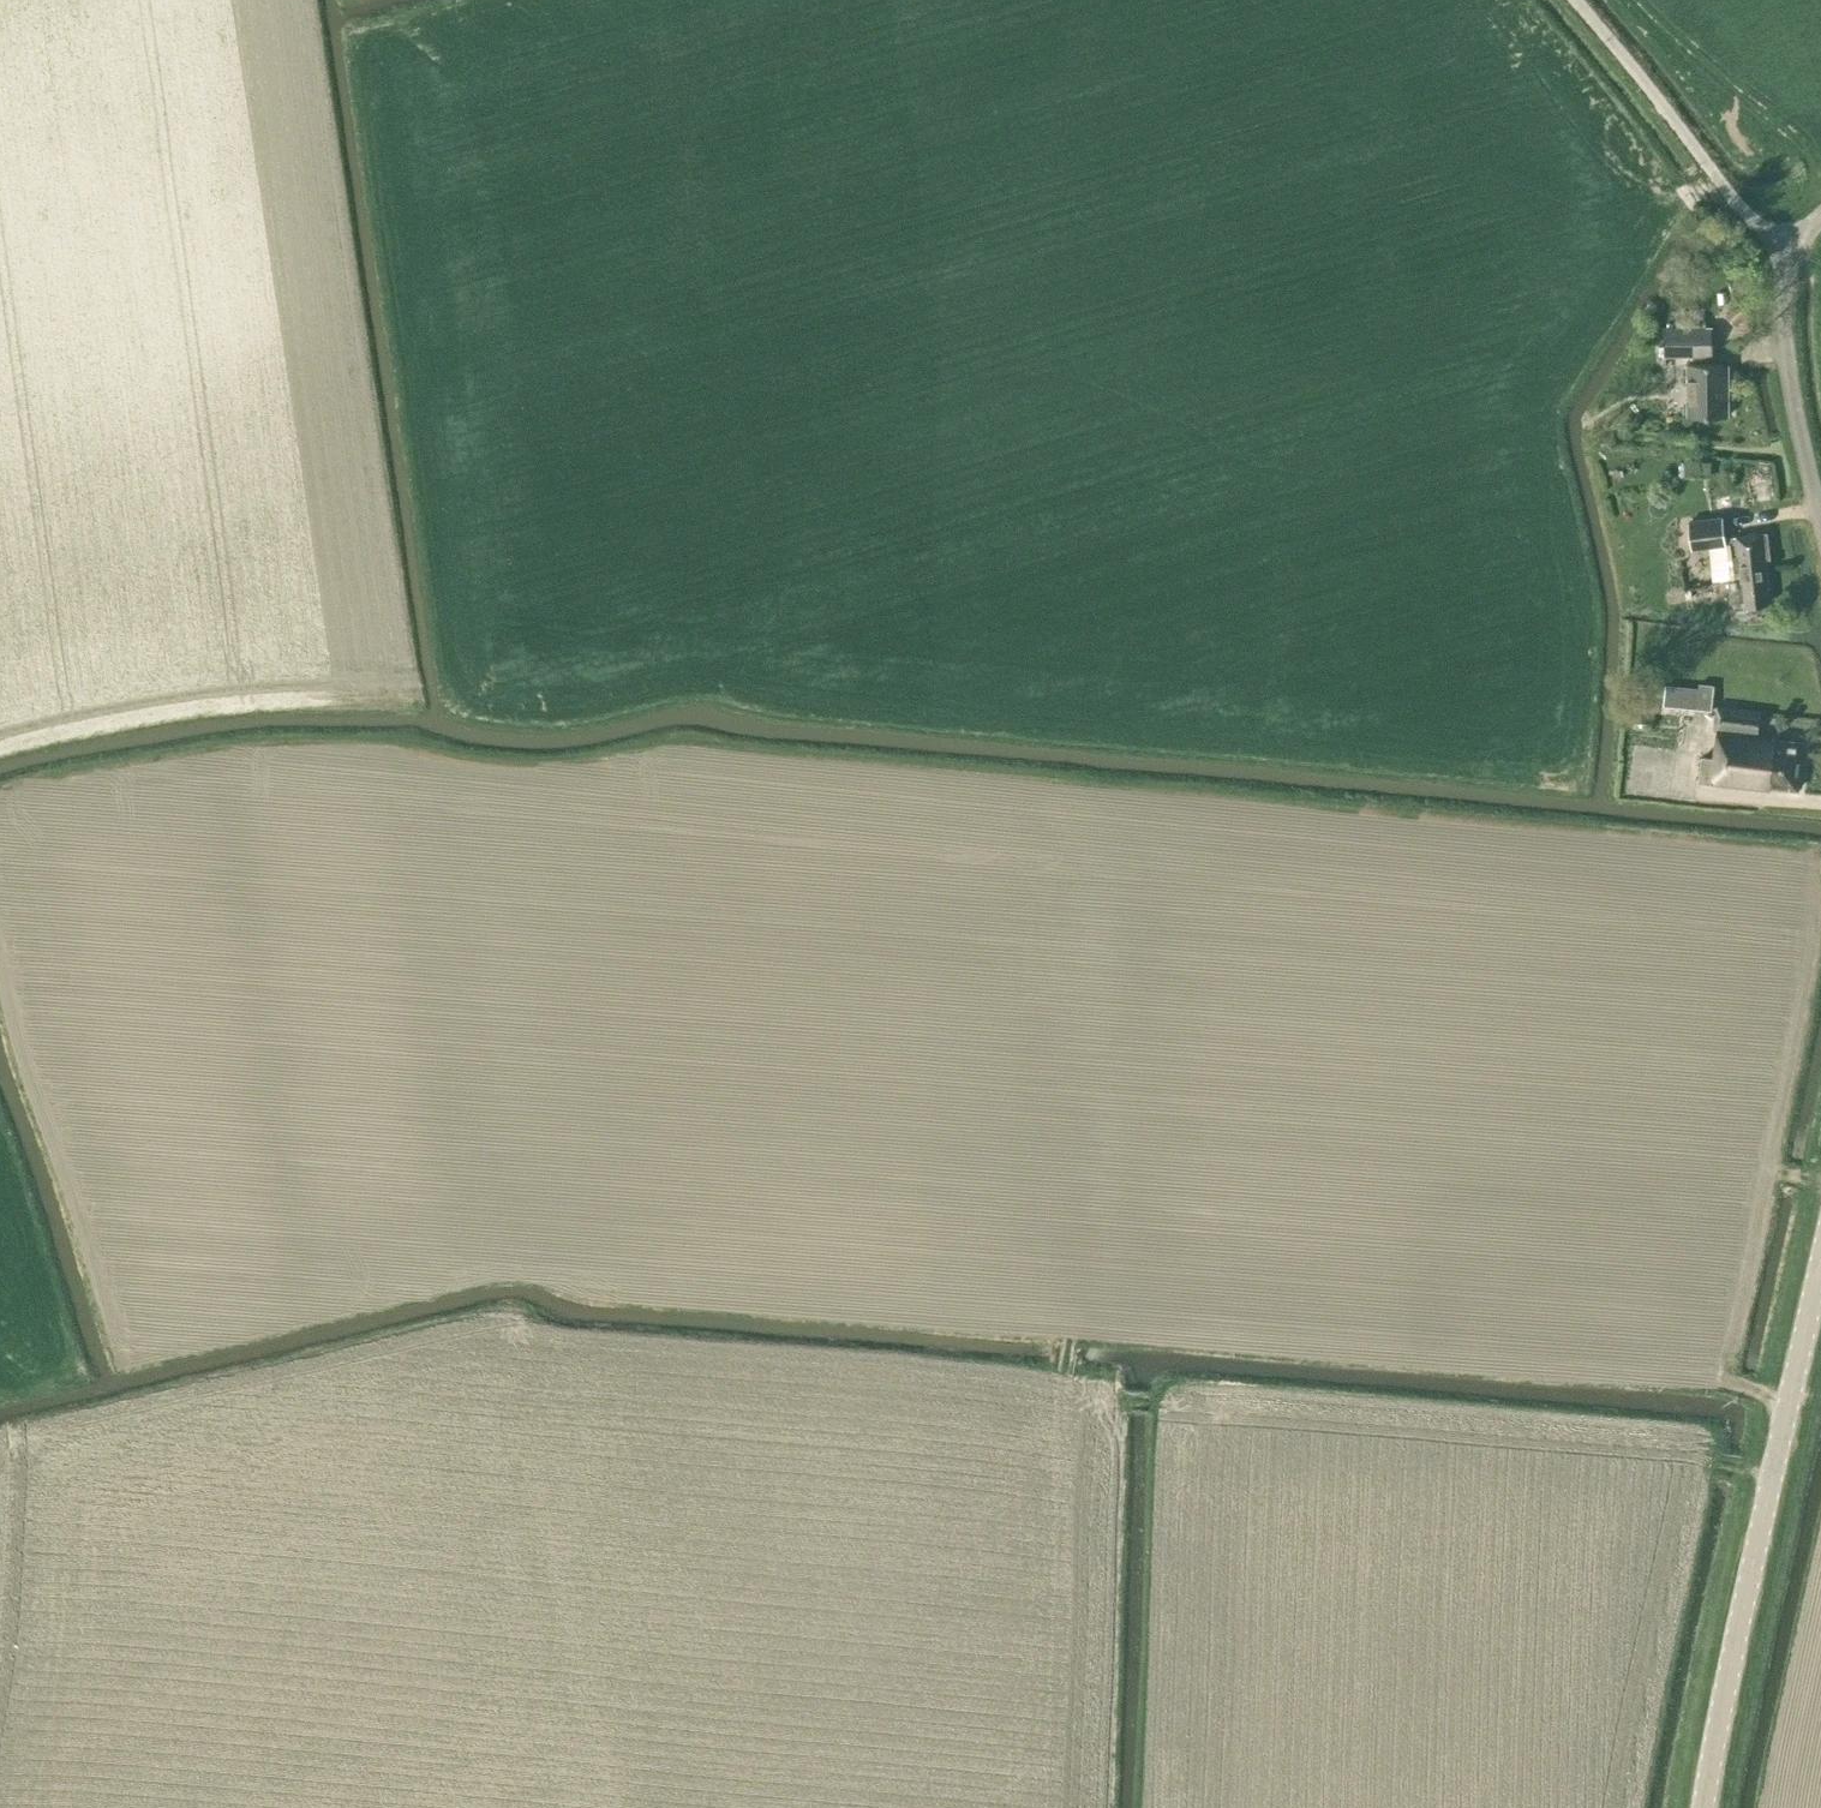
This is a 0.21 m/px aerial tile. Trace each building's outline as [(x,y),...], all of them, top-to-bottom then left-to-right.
[(1729,311),(1740,322),(1746,315),(1735,305),(1729,311)] [(1665,328),(1665,355),(1713,355),(1713,328),(1665,328)] [(1689,415),(1729,415),(1729,364),(1689,364),(1689,415)] [(1728,577),(1731,604),(1745,603),(1745,608),(1770,605),(1767,588),(1770,587),(1767,562),(1772,561),(1768,532),(1726,538),(1723,518),(1689,523),(1692,549),(1708,547),(1712,579),(1728,577)] [(1700,683),(1699,689),(1666,685),(1663,705),(1712,710),(1715,685),(1700,683)] [(1776,739),(1776,736),(1758,734),(1761,712),(1717,707),(1714,728),(1717,730),(1714,758),(1702,757),(1699,782),(1771,791),(1771,786),(1798,790),(1804,742),(1776,739)] [(1633,729),(1652,731),(1654,718),(1635,716),(1633,729)]
